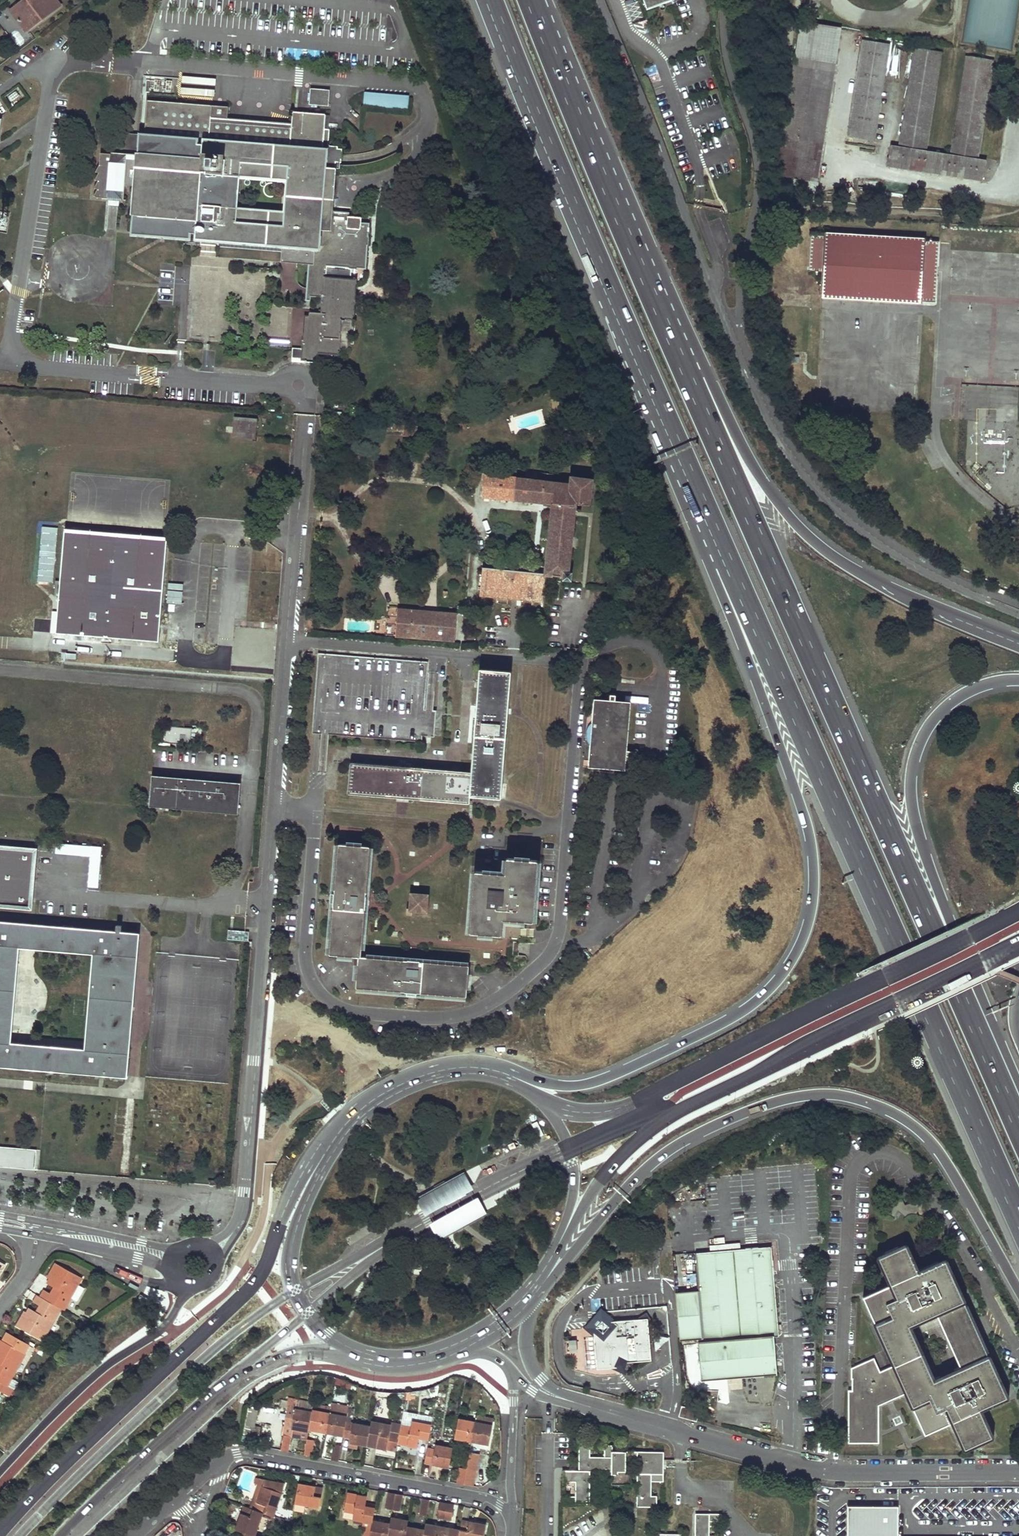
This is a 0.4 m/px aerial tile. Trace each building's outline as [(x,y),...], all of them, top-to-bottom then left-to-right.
[(10,10),(26,32),(61,6),(56,0),(24,0),(10,10)] [(646,10),(672,0),(643,0),(646,10)] [(799,20),(794,54),(835,61),(840,27),(799,20)] [(867,39),(852,137),(869,139),(884,42),(875,40),(867,39)] [(918,47),(903,146),(920,148),(935,50),(927,49),(918,47)] [(794,54),(775,175),(776,175),(816,181),(835,61),(794,54)] [(970,55),(953,154),(972,157),(988,58),(979,57),(970,55)] [(330,103),(331,90),(311,88),(310,104),(327,105),(327,103),(330,103)] [(409,96),(365,91),(363,107),(408,110),(409,96)] [(325,129),(326,114),(293,112),(292,124),(291,127),(227,122),(227,119),(228,107),(147,100),(143,152),(136,152),(135,159),(127,158),(128,154),(101,152),(100,164),(97,170),(99,172),(96,178),(99,180),(95,187),(98,188),(94,195),(98,197),(124,200),(125,185),(133,185),(131,216),(138,216),(136,230),(282,242),(280,263),(308,265),(312,265),(311,281),(307,281),(305,296),(320,297),(322,297),(323,282),(348,283),(347,269),(357,270),(357,268),(365,268),(366,245),(368,245),(369,237),(367,237),(367,233),(369,233),(369,227),(361,227),(361,217),(348,216),(349,212),(340,211),(340,215),(333,215),(333,211),(336,168),(337,162),(340,163),(341,148),(338,148),(338,146),(330,145),(327,142),(328,130),(325,129)] [(889,148),(887,165),(930,172),(933,154),(889,148)] [(933,154),(930,172),(937,173),(940,156),(933,154)] [(940,156),(937,173),(982,180),(983,180),(985,163),(940,156)] [(773,185),(814,191),(816,181),(775,175),(773,185)] [(935,302),(938,239),(810,232),(808,271),(821,271),(819,296),(935,302)] [(348,283),(323,282),(322,297),(355,299),(357,284),(348,283)] [(355,304),(355,299),(322,297),(320,297),(319,302),(321,302),(321,310),(324,310),(323,314),(307,313),(306,337),(311,337),(311,340),(300,340),(300,349),(295,349),(295,357),(303,357),(303,362),(312,363),(312,361),(316,361),(317,354),(337,355),(337,351),(338,351),(338,339),(340,320),(344,321),(344,319),(352,319),(352,316),(354,316),(355,308),(353,308),(353,304),(355,304)] [(291,361),(303,362),(303,357),(295,357),(295,349),(292,349),(291,361)] [(919,366),(920,351),(905,350),(904,365),(919,366)] [(346,409),(346,400),(334,399),(333,408),(346,409)] [(959,406),(958,420),(974,421),(975,407),(959,406)] [(257,420),(235,418),(233,436),(256,438),(257,420)] [(963,457),(979,457),(979,442),(963,442),(963,457)] [(589,505),(591,480),(570,477),(569,484),(550,482),(550,476),(542,475),(541,481),(484,475),(481,497),(552,504),(544,574),(546,576),(564,576),(564,579),(569,580),(569,575),(567,575),(574,504),(589,505)] [(167,537),(65,529),(56,633),(72,635),(159,642),(167,537)] [(958,564),(968,574),(979,563),(968,553),(958,564)] [(543,602),(546,576),(544,574),(482,568),(479,594),(491,596),(490,597),(543,602)] [(444,614),(397,610),(395,636),(442,640),(455,641),(457,615),(444,614)] [(423,709),(426,662),(317,653),(311,733),(420,741),(421,735),(433,736),(435,710),(423,709)] [(470,772),(469,796),(499,798),(510,672),(479,669),(470,772)] [(623,770),(630,702),(593,699),(587,767),(623,770)] [(158,743),(190,746),(192,728),(160,726),(158,743)] [(469,796),(470,772),(350,763),(347,794),(468,803),(469,796)] [(240,784),(152,777),(149,804),(238,811),(240,784)] [(238,814),(238,811),(149,804),(149,807),(238,814)] [(360,958),(369,847),(338,844),(334,895),(333,905),(329,955),(357,957),(355,989),(405,992),(415,993),(465,997),(467,966),(360,958)] [(98,889),(100,848),(55,845),(54,855),(89,857),(87,888),(98,889)] [(31,908),(36,850),(0,847),(0,905),(31,908)] [(532,922),(536,860),(506,858),(504,873),(473,871),(469,933),(500,935),(501,920),(501,915),(517,916),(517,921),(532,922)] [(425,915),(426,899),(411,898),(410,912),(412,912),(411,914),(425,915)] [(126,1076),(129,1045),(106,1043),(105,1052),(86,1050),(10,1044),(18,947),(94,954),(114,955),(112,978),(135,980),(138,935),(121,933),(122,926),(116,925),(116,933),(0,923),(0,1066),(126,1076)] [(114,955),(94,954),(86,1050),(105,1052),(106,1043),(129,1045),(135,980),(112,978),(114,955)] [(37,1150),(0,1148),(0,1169),(35,1171),(37,1150)] [(465,1171),(416,1198),(425,1215),(474,1188),(465,1171)] [(478,1196),(430,1223),(439,1240),(458,1229),(469,1223),(488,1213),(478,1196)] [(469,1223),(458,1229),(459,1232),(470,1226),(469,1223)] [(862,1296),(893,1364),(878,1371),(872,1357),(851,1367),(851,1378),(852,1378),(852,1390),(848,1390),(848,1443),(878,1443),(878,1405),(905,1392),(923,1431),(951,1419),(964,1447),(991,1435),(978,1407),(1005,1395),(987,1354),(960,1366),(934,1378),(910,1323),(935,1312),(962,1299),(944,1259),(916,1271),(904,1244),(877,1256),(889,1283),(862,1296)] [(775,1335),(778,1334),(770,1247),(696,1254),(699,1291),(698,1291),(687,1292),(676,1293),(680,1340),(703,1338),(703,1341),(775,1335)] [(81,1277),(55,1263),(47,1278),(50,1279),(57,1283),(54,1287),(51,1294),(47,1301),(60,1308),(63,1310),(70,1298),(77,1285),(81,1277)] [(692,1272),(685,1276),(690,1287),(697,1284),(692,1272)] [(50,1279),(47,1283),(54,1287),(57,1283),(50,1279)] [(84,1288),(77,1285),(70,1298),(77,1301),(84,1288)] [(44,1290),(40,1297),(44,1299),(47,1301),(51,1294),(44,1290)] [(40,1297),(37,1295),(33,1302),(40,1306),(44,1299),(40,1297)] [(25,1312),(17,1326),(42,1340),(60,1308),(47,1301),(44,1299),(40,1306),(37,1313),(34,1317),(27,1313),(25,1312)] [(960,1366),(987,1354),(962,1299),(935,1312),(960,1366)] [(592,1323),(616,1321),(611,1316),(600,1307),(591,1319),(583,1328),(593,1337),(592,1323)] [(30,1309),(27,1313),(34,1317),(37,1313),(30,1309)] [(616,1321),(592,1323),(593,1337),(596,1369),(610,1368),(627,1367),(627,1362),(631,1362),(650,1361),(647,1318),(616,1321)] [(775,1335),(703,1341),(699,1341),(702,1377),(777,1371),(775,1335)] [(671,1338),(653,1336),(655,1351),(671,1338)] [(0,1340),(0,1382),(2,1383),(6,1386),(24,1354),(0,1340)] [(627,1367),(610,1368),(627,1371),(631,1362),(627,1362),(627,1367)] [(9,1397),(13,1389),(6,1386),(2,1383),(0,1382),(0,1392),(9,1397)] [(700,1411),(682,1406),(679,1416),(697,1420),(700,1411)] [(247,1408),(247,1425),(256,1425),(256,1408),(247,1408)] [(312,1411),(295,1408),(291,1428),(293,1428),(309,1431),(309,1429),(312,1411)] [(330,1412),(313,1409),(312,1411),(309,1429),(326,1433),(330,1412)] [(347,1415),(330,1412),(326,1433),(343,1436),(346,1420),(347,1415)] [(475,1421),(458,1418),(454,1439),(471,1442),(475,1421)] [(370,1425),(346,1420),(343,1436),(343,1437),(350,1438),(349,1443),(366,1446),(368,1436),(370,1425)] [(391,1424),(371,1420),(370,1425),(368,1436),(378,1438),(376,1448),(396,1452),(398,1444),(400,1431),(389,1429),(391,1424)] [(410,1426),(401,1425),(400,1431),(398,1444),(416,1448),(418,1438),(428,1440),(431,1424),(412,1420),(410,1426)] [(492,1424),(475,1421),(471,1442),(488,1445),(492,1424)] [(309,1431),(293,1428),(292,1436),(307,1439),(309,1431)] [(292,1436),(284,1434),(281,1450),(288,1451),(292,1436)] [(314,1440),(307,1439),(304,1454),(311,1456),(314,1440)] [(434,1448),(427,1447),(424,1463),(449,1468),(453,1447),(435,1443),(434,1448)] [(341,1445),(334,1444),(331,1459),(338,1461),(341,1445)] [(578,1470),(563,1470),(564,1481),(575,1481),(575,1496),(563,1496),(563,1503),(589,1504),(589,1470),(611,1470),(611,1484),(631,1484),(631,1473),(625,1473),(625,1459),(637,1459),(636,1506),(656,1506),(656,1495),(651,1495),(651,1481),(663,1481),(663,1451),(612,1451),(612,1444),(604,1444),(604,1456),(590,1456),(590,1444),(578,1444),(578,1470)] [(603,1445),(591,1445),(591,1454),(603,1454),(603,1445)] [(466,1468),(459,1467),(456,1483),(463,1484),(466,1468)] [(474,1470),(466,1468),(463,1484),(471,1486),(474,1470)] [(322,1487),(298,1482),(295,1503),(318,1508),(322,1487)] [(252,1500),(250,1508),(263,1512),(273,1516),(281,1493),(262,1486),(259,1494),(257,1502),(252,1500)] [(366,1495),(347,1492),(344,1511),(353,1513),(352,1519),(372,1523),(372,1519),(375,1507),(365,1505),(366,1495)] [(395,1493),(388,1492),(384,1507),(392,1509),(395,1493)] [(402,1494),(395,1493),(392,1509),(399,1510),(402,1494)] [(429,1500),(422,1498),(419,1514),(426,1515),(429,1500)] [(447,1503),(439,1502),(436,1517),(443,1519),(447,1503)] [(453,1504),(447,1503),(443,1519),(450,1520),(453,1504)] [(250,1508),(244,1506),(236,1529),(245,1532),(249,1534),(255,1535),(263,1512),(250,1508)] [(715,1535),(709,1535),(709,1521),(721,1522),(721,1514),(695,1513),(695,1535),(714,1535),(715,1535)] [(390,1517),(389,1523),(387,1535),(405,1535),(407,1526),(408,1520),(390,1517)] [(372,1519),(372,1523),(369,1535),(387,1535),(389,1523),(372,1519)] [(461,1520),(459,1529),(458,1535),(483,1535),(485,1524),(461,1520)] [(425,1523),(424,1529),(422,1535),(440,1535),(442,1526),(425,1523)] [(407,1526),(405,1535),(422,1535),(424,1529),(407,1526)] [(442,1526),(440,1535),(458,1535),(459,1529),(442,1526)]
